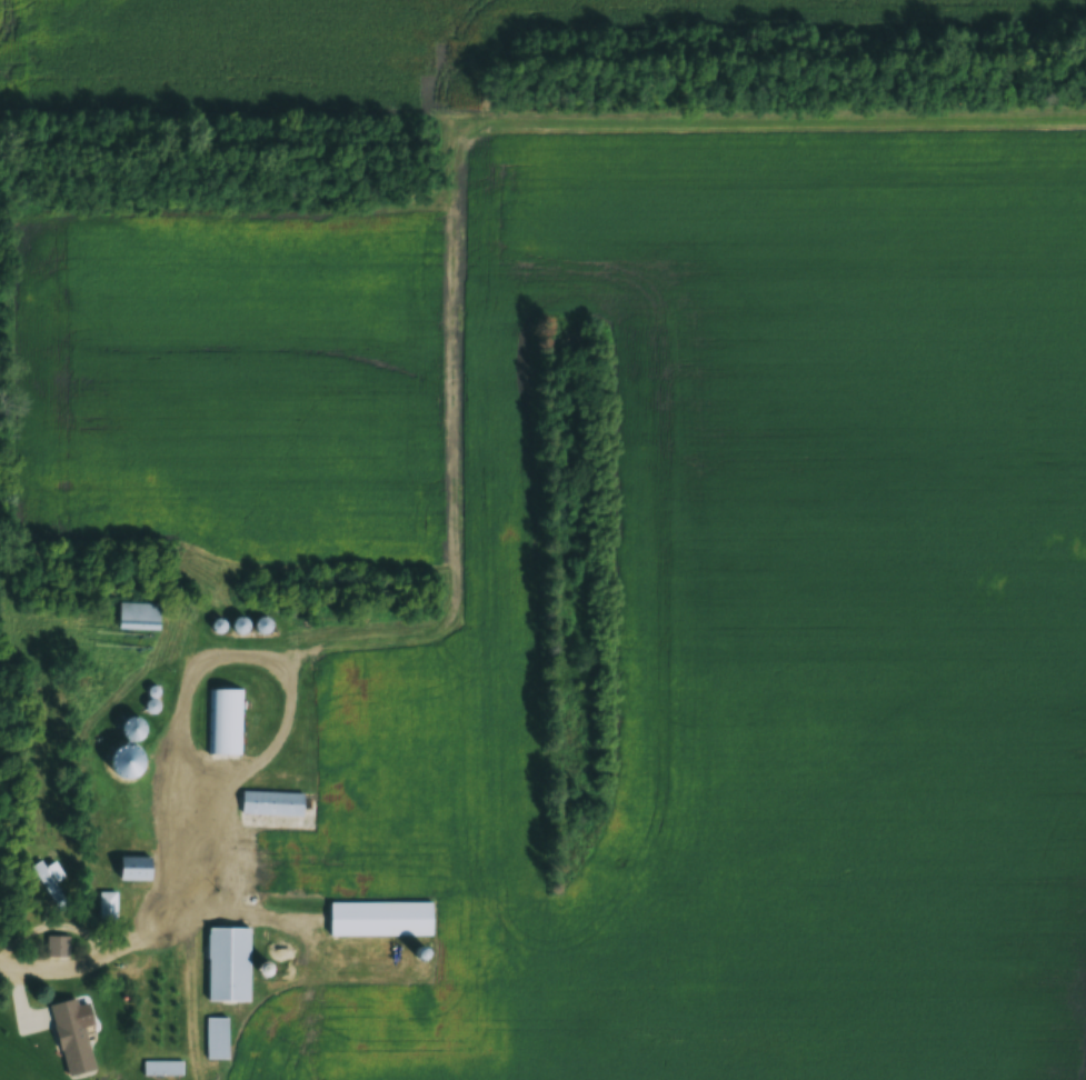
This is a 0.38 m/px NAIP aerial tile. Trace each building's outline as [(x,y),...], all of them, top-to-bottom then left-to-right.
[(157,628),(157,602),(115,602),(115,628),(157,628)] [(266,617),(253,617),(254,632),(267,631),(266,617)] [(208,687),(208,753),(240,753),(240,687),(208,687)] [(142,727),(126,715),(115,729),(131,741),(142,727)] [(117,802),(132,802),(132,776),(117,776),(117,802)] [(301,791),(240,789),(239,813),(300,814),(301,791)] [(147,879),(147,856),(116,856),(116,879),(147,879)] [(43,867),(39,860),(30,865),(52,902),(62,897),(52,881),(62,875),(54,861),(43,867)] [(97,918),(115,918),(115,891),(98,891),(97,918)] [(327,935),(429,935),(429,901),(327,901),(327,935)] [(206,999),(247,999),(247,925),(206,925),(206,999)] [(67,956),(67,935),(45,935),(45,956),(67,956)] [(48,1003),(63,1074),(92,1068),(76,997),(48,1003)]
